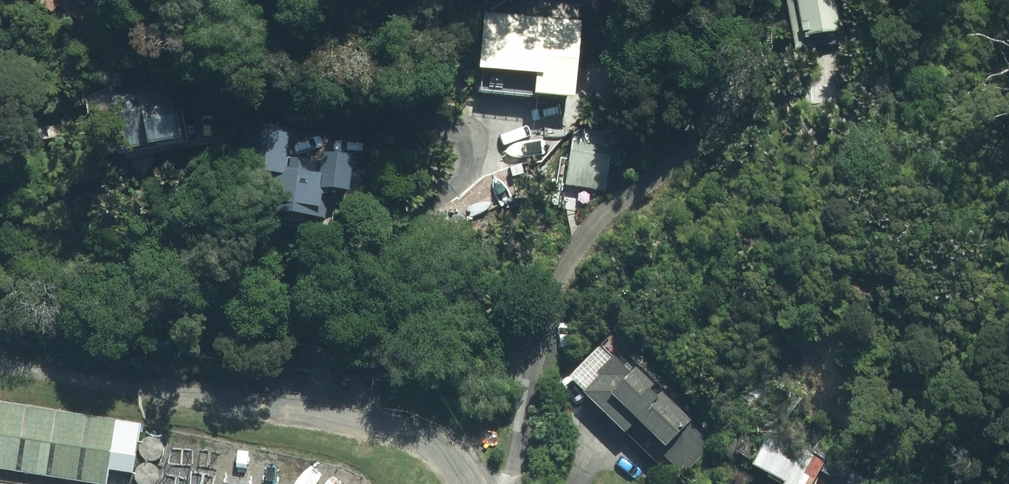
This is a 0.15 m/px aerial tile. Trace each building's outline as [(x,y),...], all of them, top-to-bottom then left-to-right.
[(49,22),(55,15),(74,29),(96,0),(20,0),(49,22)] [(787,6),(772,9),(780,50),(836,41),(834,26),(840,25),(847,24),(842,0),(786,0),(787,6)] [(484,8),(480,62),(482,62),(480,85),(530,90),(531,85),(574,89),(580,16),(484,8)] [(171,158),(182,157),(177,115),(87,126),(92,172),(142,167),(143,170),(172,166),(171,158)] [(61,122),(29,130),(33,146),(65,138),(61,122)] [(614,131),(574,123),(568,158),(608,165),(614,131)] [(266,198),(265,237),(326,239),(327,208),(346,209),(348,162),(313,162),(313,171),(288,171),(289,145),(245,143),(244,197),(266,198)] [(651,384),(653,382),(634,363),(629,368),(613,353),(597,369),(600,372),(584,387),(678,480),(715,441),(659,386),(656,389),(651,384)] [(0,398),(0,466),(106,483),(108,466),(133,471),(141,421),(0,398)] [(711,462),(747,483),(844,483),(855,467),(748,402),(711,462)]
